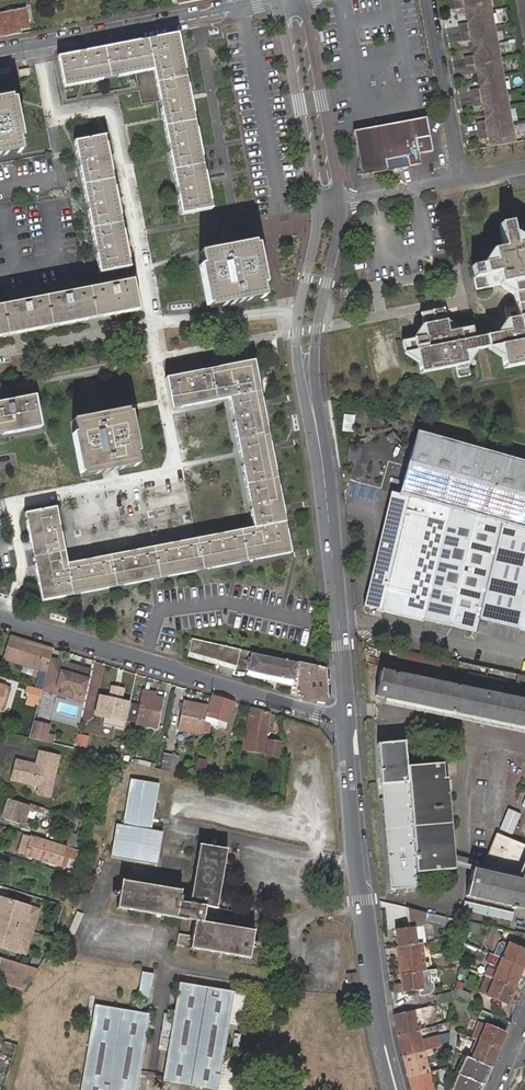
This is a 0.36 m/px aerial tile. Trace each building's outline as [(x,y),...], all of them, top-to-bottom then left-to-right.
[(489,146),(489,149),(514,144),(487,0),(453,0),(455,9),(463,8),(466,7),(467,10),(464,14),(465,19),(469,21),(469,23),(466,23),(458,25),(461,42),(469,41),(472,40),(473,42),(470,45),(472,52),(475,54),(475,55),(472,56),(464,58),(467,75),(475,73),(478,72),(479,75),(476,78),(477,84),(481,86),(482,89),(478,90),(470,91),(474,108),(481,107),(485,106),(485,109),(482,112),(483,117),(487,120),(488,122),(484,123),(477,125),(479,141),(488,140),(491,139),(492,143),(489,146)] [(21,34),(20,32),(28,30),(24,10),(0,14),(0,38),(21,34)] [(150,73),(177,217),(207,212),(174,37),(54,59),(60,89),(150,73)] [(21,153),(18,140),(22,139),(15,100),(11,101),(10,98),(0,99),(0,157),(21,153)] [(426,139),(428,139),(425,120),(352,133),(360,178),(363,177),(355,135),(423,123),(426,139)] [(426,139),(423,123),(355,135),(363,177),(419,167),(417,157),(431,154),(428,139),(426,139)] [(70,145),(96,275),(126,269),(101,139),(70,145)] [(503,357),(505,369),(524,365),(524,285),(524,280),(524,243),(516,245),(513,234),(511,223),(499,225),(504,247),(493,250),(495,262),(483,264),(472,267),(477,291),(501,286),(512,283),(514,294),(516,306),(505,309),(507,319),(510,331),(498,334),(475,339),(472,327),(461,329),(449,331),(446,319),(444,309),(422,314),(424,324),(426,336),(413,339),(403,341),(406,354),(417,352),(419,362),(422,374),(457,367),(459,379),(471,376),(468,364),(466,353),(476,350),(490,347),(500,345),(503,357)] [(513,234),(516,245),(524,243),(524,241),(513,234)] [(211,305),(211,308),(264,298),(261,285),(265,284),(258,245),(254,246),(253,242),(201,253),(203,265),(199,265),(207,306),(211,305)] [(493,250),(483,264),(495,262),(493,250)] [(28,334),(72,325),(115,317),(135,314),(129,283),(110,286),(68,294),(25,302),(0,307),(0,339),(28,334)] [(501,286),(514,294),(512,283),(501,286)] [(461,329),(446,319),(449,331),(461,329)] [(507,319),(498,334),(510,331),(507,319)] [(424,324),(413,339),(426,336),(424,324)] [(490,347),(503,357),(500,345),(490,347)] [(468,364),(476,350),(466,353),(468,364)] [(406,354),(419,362),(417,352),(406,354)] [(39,602),(287,555),(249,363),(162,380),(168,411),(225,400),(250,530),(63,566),(52,509),(22,515),(39,602)] [(37,430),(30,398),(0,404),(0,437),(37,430)] [(72,434),(80,478),(136,467),(134,454),(138,453),(131,414),(127,415),(126,412),(73,422),(76,434),(72,434)] [(353,430),(355,415),(345,414),(344,429),(353,430)] [(401,496),(524,532),(524,466),(418,435),(401,496)] [(395,494),(391,493),(364,607),(367,608),(369,601),(382,604),(405,506),(392,502),(395,494)] [(401,496),(395,494),(392,502),(405,506),(382,604),(369,601),(367,608),(476,636),(480,622),(524,633),(524,532),(401,496)] [(29,644),(28,641),(10,635),(3,658),(47,672),(51,659),(54,649),(33,642),(33,645),(29,644)] [(188,653),(237,667),(241,653),(192,640),(188,653)] [(304,700),(328,699),(326,671),(323,671),(323,669),(296,663),(252,654),(248,671),(293,681),(297,667),(299,667),(301,690),(296,691),(296,698),(304,700)] [(42,690),(69,699),(72,691),(52,685),(59,662),(51,659),(47,672),(42,690)] [(52,685),(72,691),(69,699),(83,703),(91,672),(74,666),(74,669),(70,667),(70,665),(59,662),(52,685)] [(381,671),(375,697),(524,728),(524,701),(381,671)] [(524,685),(524,676),(519,675),(516,683),(524,685)] [(10,689),(0,685),(0,710),(4,711),(10,689)] [(27,688),(25,692),(29,694),(26,703),(37,707),(41,692),(27,688)] [(135,720),(134,723),(157,728),(163,699),(154,697),(155,694),(141,691),(138,706),(135,720)] [(130,704),(100,697),(95,716),(104,717),(126,722),(126,721),(126,718),(130,704)] [(211,697),(208,707),(206,716),(219,720),(229,723),(235,704),(211,697)] [(193,746),(199,747),(204,724),(206,716),(208,707),(185,702),(178,730),(198,735),(197,740),(194,739),(193,746)] [(138,706),(130,704),(126,718),(135,720),(138,706)] [(270,715),(253,709),(249,736),(246,736),(244,746),(238,745),(237,767),(246,768),(246,753),(245,753),(244,750),(245,749),(264,752),(270,715)] [(206,716),(204,724),(217,727),(219,720),(206,716)] [(104,717),(102,725),(121,729),(126,722),(104,717)] [(48,725),(33,721),(28,737),(44,740),(46,734),(48,725)] [(51,742),(52,735),(46,734),(44,740),(51,742)] [(88,737),(79,736),(77,747),(86,748),(88,737)] [(96,750),(98,739),(88,737),(86,748),(96,750)] [(381,782),(391,891),(416,889),(415,875),(453,871),(446,779),(442,779),(441,764),(406,766),(404,742),(377,744),(379,782),(381,782)] [(117,747),(103,745),(101,753),(115,756),(117,747)] [(35,765),(35,764),(15,759),(10,780),(38,786),(36,794),(49,797),(58,755),(38,751),(36,760),(40,761),(39,766),(35,765)] [(163,753),(159,769),(168,771),(172,756),(163,753)] [(205,776),(209,759),(199,757),(195,773),(205,776)] [(150,831),(158,785),(129,780),(122,826),(115,825),(110,859),(156,866),(161,833),(150,831)] [(30,806),(7,799),(1,818),(24,825),(30,806)] [(33,804),(31,810),(45,814),(47,808),(33,804)] [(513,834),(522,814),(508,808),(499,829),(513,834)] [(65,847),(66,847),(77,851),(80,837),(68,834),(65,847)] [(74,861),(78,851),(77,851),(66,847),(65,848),(23,835),(17,853),(62,866),(64,858),(74,861)] [(524,910),(524,848),(497,837),(482,873),(471,871),(468,896),(524,910)] [(211,922),(212,918),(214,908),(216,908),(226,849),(198,844),(188,902),(180,900),(181,896),(178,895),(179,890),(121,880),(116,907),(193,920),(191,934),(176,932),(174,944),(247,957),(252,930),(211,922)] [(8,869),(11,860),(0,856),(0,866),(8,869)] [(471,856),(467,865),(477,869),(481,859),(471,856)] [(32,932),(36,918),(27,915),(29,907),(0,899),(0,922),(32,932)] [(513,914),(464,902),(462,910),(511,921),(513,914)] [(39,910),(29,907),(27,915),(36,918),(39,910)] [(214,908),(212,918),(231,921),(233,911),(216,908),(214,908)] [(422,926),(426,913),(406,908),(408,928),(395,930),(397,947),(416,945),(414,927),(422,926)] [(16,951),(18,943),(28,946),(32,932),(0,922),(0,946),(16,951)] [(480,925),(467,922),(465,930),(478,933),(480,925)] [(425,944),(422,926),(414,927),(416,945),(421,944),(425,944)] [(28,946),(18,943),(16,951),(25,954),(28,946)] [(502,943),(498,944),(493,955),(503,960),(509,946),(502,943)] [(522,968),(524,961),(524,949),(510,943),(503,960),(522,968)] [(416,945),(397,947),(401,975),(419,973),(425,972),(421,944),(416,945)] [(513,988),(522,968),(503,960),(493,955),(490,963),(500,967),(497,974),(488,970),(485,976),(487,976),(494,980),(513,988)] [(25,990),(30,981),(36,969),(1,958),(0,960),(0,982),(25,990)] [(139,997),(148,999),(152,973),(142,972),(139,997)] [(419,973),(401,975),(403,993),(421,990),(419,973)] [(346,985),(358,984),(357,974),(345,976),(346,985)] [(494,980),(487,976),(480,992),(487,995),(494,980)] [(507,1004),(513,988),(494,980),(487,995),(507,1004)] [(180,982),(163,1080),(223,1089),(232,1089),(237,1060),(223,1058),(228,1023),(243,1026),(248,994),(180,982)] [(454,998),(468,1004),(471,994),(455,988),(455,992),(454,998)] [(454,998),(455,992),(437,997),(438,1005),(453,1001),(454,998)] [(453,1012),(463,1016),(467,1006),(455,1001),(453,1012)] [(95,1005),(81,1089),(137,1089),(149,1014),(95,1005)] [(431,1007),(395,1015),(395,1021),(398,1037),(418,1031),(428,1029),(424,1013),(432,1011),(431,1007)] [(499,1051),(506,1034),(479,1022),(472,1039),(475,1040),(479,1042),(499,1051)] [(451,1029),(451,1023),(444,1025),(443,1047),(449,1045),(451,1029)] [(418,1031),(398,1037),(404,1058),(433,1050),(442,1048),(439,1037),(421,1042),(418,1031)] [(468,1058),(471,1060),(479,1042),(475,1040),(468,1058)] [(491,1068),(499,1051),(479,1042),(471,1060),(491,1068)] [(431,1072),(426,1056),(434,1054),(433,1050),(404,1058),(410,1078),(429,1073),(431,1072)] [(458,1075),(483,1086),(491,1068),(471,1060),(468,1058),(465,1057),(458,1075)] [(447,1071),(447,1068),(439,1071),(441,1085),(447,1083),(447,1071)] [(447,1083),(441,1085),(436,1086),(436,1089),(434,1089),(429,1073),(410,1078),(413,1089),(446,1089),(447,1083)] [(483,1086),(458,1075),(452,1089),(482,1089),(483,1086)]
